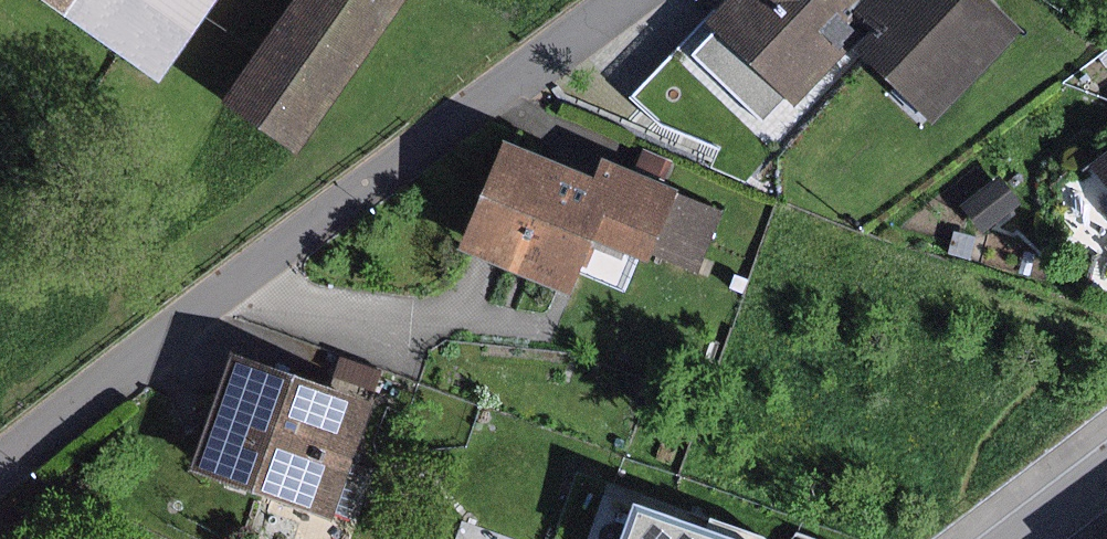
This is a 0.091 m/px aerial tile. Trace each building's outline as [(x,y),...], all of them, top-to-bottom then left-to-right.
[(164,61),(206,0),(76,0),(164,61)] [(236,89),(304,137),(400,0),(299,0),(236,89)] [(711,12),(800,98),(861,35),(874,22),(856,5),(860,0),(723,0),(711,12)] [(856,5),(874,22),(861,35),(944,114),(1035,19),(1015,0),(860,0),(856,5)] [(1099,158),(1106,169),(1106,152),(1099,158)] [(593,189),(507,153),(469,244),(489,253),(569,287),(589,239),(646,263),(651,252),(699,272),(722,217),(602,167),(593,189)] [(374,405),(232,353),(191,466),(332,518),(374,405)] [(635,503),(622,538),(770,538),(766,535),(709,519),(704,529),(635,503)]
